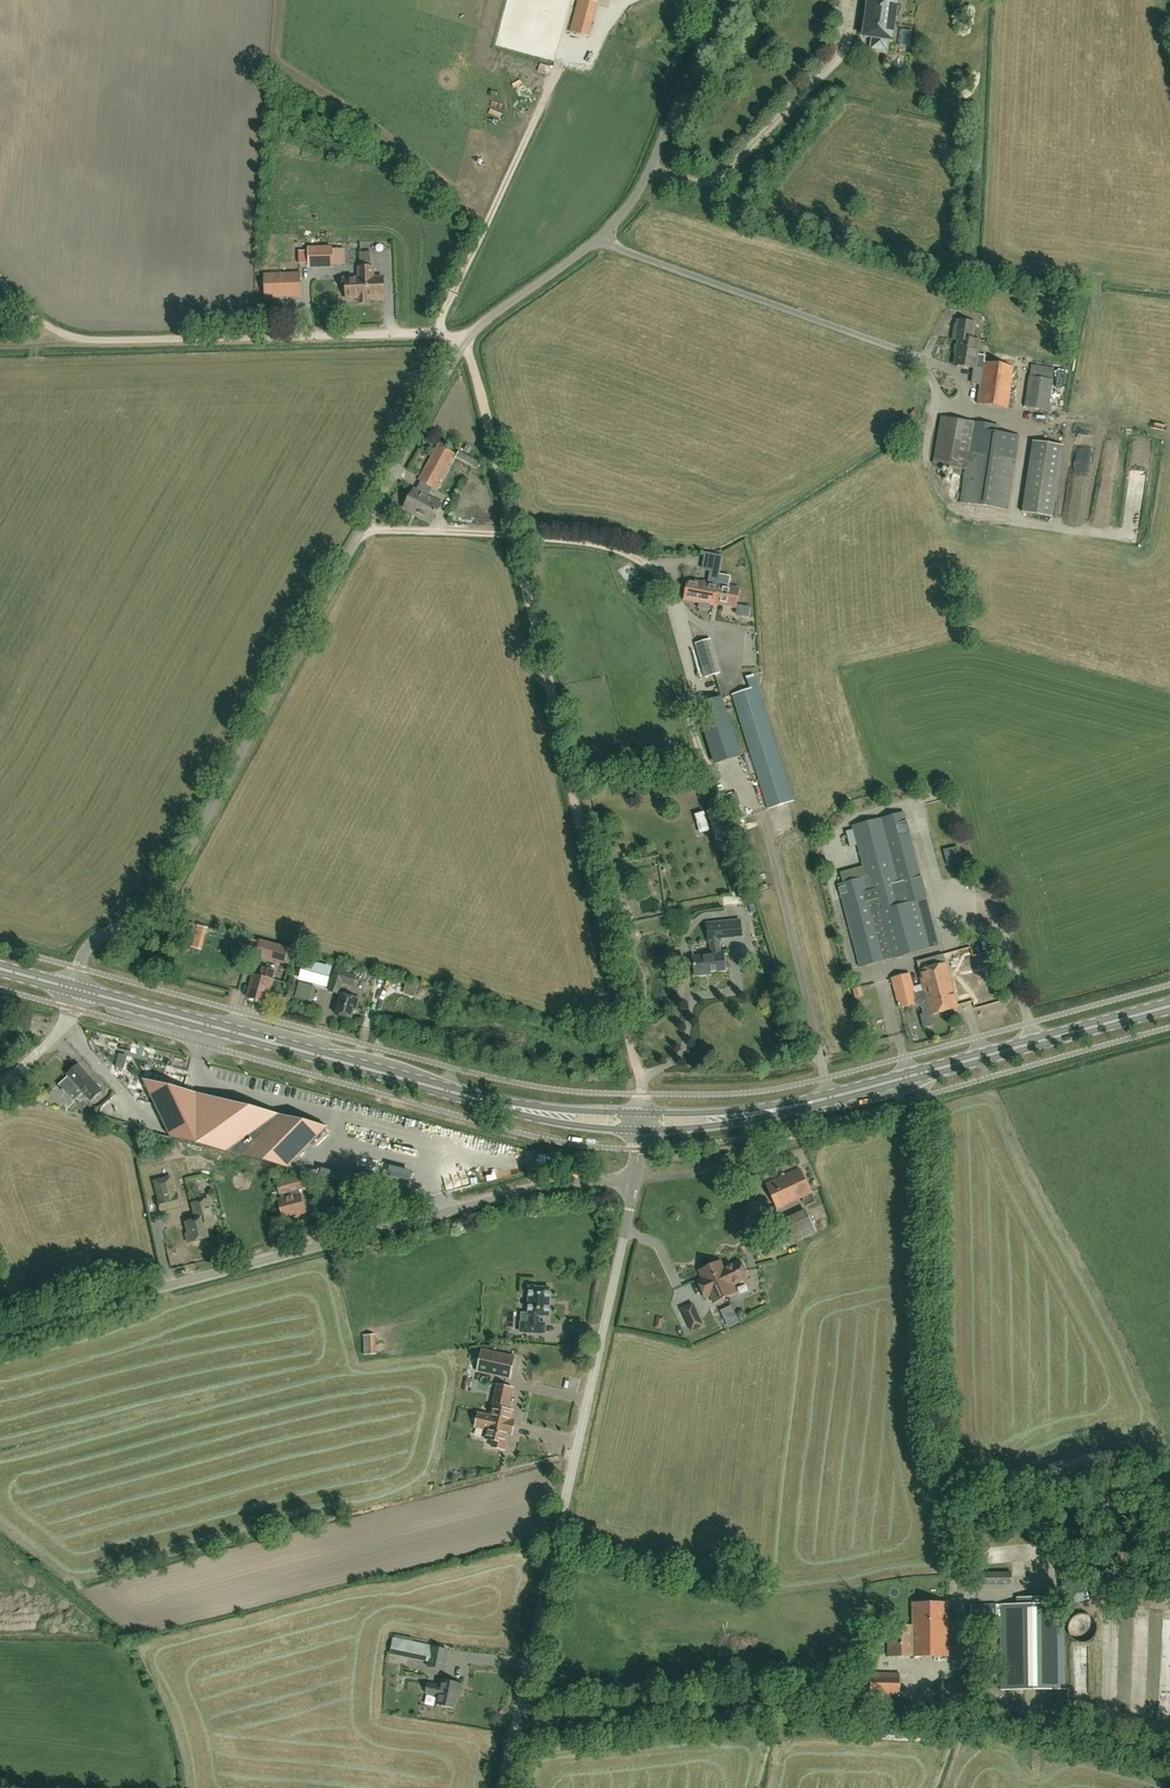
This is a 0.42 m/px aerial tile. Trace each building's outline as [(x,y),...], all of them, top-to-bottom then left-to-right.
[(588,0),(579,0),(570,32),(585,36),(594,2),(588,0)] [(867,8),(867,10),(865,22),(865,24),(863,23),(861,34),(864,34),(863,37),(872,39),(871,49),(886,51),(888,41),(892,41),(894,26),(896,14),(895,14),(897,0),(866,0),(865,8),(867,8)] [(332,265),(331,250),(331,246),(309,247),(309,265),(332,265)] [(368,298),(384,297),(383,277),(373,278),(373,267),(372,267),(361,268),(359,268),(359,278),(342,279),(343,289),(346,289),(346,299),(359,298),(359,303),(368,303),(368,298)] [(265,299),(301,297),(300,273),(264,274),(265,299)] [(956,332),(955,340),(959,341),(958,346),(956,347),(955,353),(957,354),(955,366),(976,369),(976,365),(984,366),(983,370),(978,404),(1008,409),(1015,367),(985,363),(986,356),(977,355),(979,342),(972,340),(975,324),(958,321),(957,325),(955,326),(954,331),(956,332)] [(1049,411),(1053,381),(1029,377),(1024,407),(1049,411)] [(1008,511),(1019,437),(998,433),(999,427),(941,417),(934,464),(966,469),(961,503),(1008,511)] [(1033,442),(1022,513),(1052,518),(1064,446),(1033,442)] [(435,490),(454,454),(438,445),(419,481),(421,482),(416,490),(414,489),(404,508),(431,523),(441,504),(429,497),(433,489),(435,490)] [(461,452),(458,457),(480,469),(483,464),(461,452)] [(702,570),(720,573),(723,556),(705,553),(702,570)] [(735,607),(739,590),(728,588),(730,577),(719,575),(717,586),(713,605),(714,606),(714,603),(735,607)] [(713,605),(717,586),(704,583),(703,585),(688,582),(685,600),(700,603),(699,608),(709,610),(710,605),(713,605)] [(705,678),(719,674),(709,640),(695,644),(705,678)] [(768,810),(794,802),(758,687),(732,695),(768,810)] [(739,756),(721,698),(697,705),(715,763),(739,756)] [(668,753),(645,755),(646,767),(669,766),(668,753)] [(719,808),(707,812),(715,842),(732,838),(728,825),(724,826),(719,808)] [(860,968),(925,950),(937,947),(939,944),(927,899),(905,813),(853,827),(866,878),(839,885),(860,968)] [(957,846),(945,849),(948,863),(961,860),(957,846)] [(191,942),(195,925),(164,917),(160,934),(191,942)] [(694,958),(695,973),(696,976),(706,975),(706,972),(726,970),(724,951),(720,951),(719,942),(722,942),(721,938),(742,936),(741,921),(707,924),(709,943),(711,943),(712,956),(694,958)] [(198,932),(195,949),(206,950),(208,934),(198,932)] [(261,941),(257,955),(284,963),(288,949),(261,941)] [(981,967),(980,961),(987,959),(986,955),(962,960),(965,971),(981,967)] [(919,972),(919,973),(924,992),(915,994),(910,974),(892,978),(899,1008),(917,1004),(917,1002),(926,999),(930,1016),(958,1009),(947,965),(919,972)] [(262,977),(254,975),(247,997),(265,1002),(274,969),(265,966),(262,977)] [(334,969),(333,973),(327,992),(340,995),(343,983),(354,987),(357,975),(334,969)] [(316,987),(300,982),(296,997),(312,1001),(316,987)] [(855,990),(857,999),(866,997),(864,988),(855,990)] [(360,1000),(341,994),(336,1014),(352,1019),(354,1010),(356,1011),(360,1000)] [(73,1101),(83,1092),(91,1101),(103,1091),(79,1064),(67,1075),(69,1076),(59,1085),(73,1101)] [(145,1083),(144,1080),(142,1079),(154,1104),(155,1104),(160,1114),(159,1114),(162,1120),(163,1120),(169,1134),(171,1138),(287,1168),(290,1165),(289,1165),(298,1156),(299,1156),(303,1151),(310,1144),(310,1145),(327,1127),(326,1127),(324,1129),(276,1116),(275,1116),(271,1119),(272,1119),(269,1121),(268,1121),(267,1121),(245,1114),(245,1113),(240,1112),(218,1104),(213,1102),(202,1098),(197,1096),(191,1095),(186,1093),(163,1088),(163,1087),(158,1086),(152,1085),(152,1084),(145,1083)] [(82,1106),(87,1115),(96,1109),(90,1101),(82,1106)] [(356,1129),(356,1137),(379,1137),(380,1132),(364,1131),(364,1129),(356,1129)] [(334,1157),(337,1148),(322,1144),(319,1153),(334,1157)] [(766,1185),(777,1209),(811,1193),(800,1169),(766,1185)] [(306,1187),(303,1176),(276,1182),(279,1194),(306,1187)] [(177,1195),(175,1196),(170,1177),(154,1181),(159,1200),(158,1200),(161,1211),(180,1206),(177,1195)] [(441,1191),(442,1196),(460,1193),(459,1188),(441,1191)] [(283,1219),(305,1213),(300,1194),(278,1199),(283,1219)] [(193,1219),(193,1221),(186,1222),(188,1233),(186,1234),(188,1242),(192,1241),(193,1242),(195,1243),(200,1242),(201,1240),(209,1238),(205,1226),(215,1223),(209,1199),(192,1203),(195,1217),(194,1217),(193,1219)] [(776,1245),(787,1240),(790,1246),(817,1234),(805,1209),(779,1221),(778,1219),(767,1224),(776,1245)] [(732,1285),(748,1278),(740,1260),(724,1268),(721,1261),(699,1271),(702,1278),(697,1280),(705,1298),(710,1295),(714,1302),(736,1292),(732,1285)] [(545,1323),(539,1323),(539,1316),(549,1316),(550,1288),(536,1288),(536,1285),(527,1285),(527,1294),(529,1294),(529,1304),(522,1303),(520,1332),(545,1333),(545,1323)] [(693,1304),(682,1309),(692,1330),(703,1325),(693,1304)] [(662,1328),(663,1318),(656,1317),(655,1328),(662,1328)] [(375,1335),(363,1335),(364,1354),(376,1354),(375,1335)] [(514,1357),(482,1350),(477,1371),(510,1378),(514,1357)] [(514,1421),(510,1420),(512,1411),(507,1410),(512,1388),(497,1385),(491,1416),(483,1414),(480,1428),(488,1429),(485,1439),(493,1440),(492,1447),(504,1450),(507,1434),(511,1434),(514,1421)] [(1069,1606),(1089,1600),(1080,1567),(1059,1572),(1069,1606)] [(1011,1572),(982,1573),(982,1585),(1011,1585),(1011,1572)] [(1063,1604),(1051,1604),(1051,1597),(1018,1598),(1018,1605),(971,1605),(972,1629),(996,1629),(996,1620),(1001,1620),(1002,1690),(1064,1689),(1063,1604)] [(889,1656),(948,1655),(948,1602),(913,1602),(913,1625),(888,1626),(889,1656)] [(1096,1635),(1097,1630),(1096,1625),(1093,1620),(1089,1617),(1083,1616),(1078,1617),(1074,1620),(1071,1625),(1070,1630),(1071,1635),(1074,1639),(1078,1642),(1083,1643),(1089,1642),(1093,1639),(1096,1635)] [(432,1647),(432,1645),(394,1637),(390,1655),(428,1662),(428,1667),(444,1670),(448,1650),(432,1647)] [(872,1671),(871,1695),(899,1696),(900,1672),(872,1671)] [(461,1690),(462,1684),(442,1680),(441,1687),(429,1684),(427,1694),(439,1696),(437,1705),(455,1708),(458,1690),(461,1690)] [(347,1787),(350,1787),(356,1784),(351,1777),(343,1782),(347,1787)]
